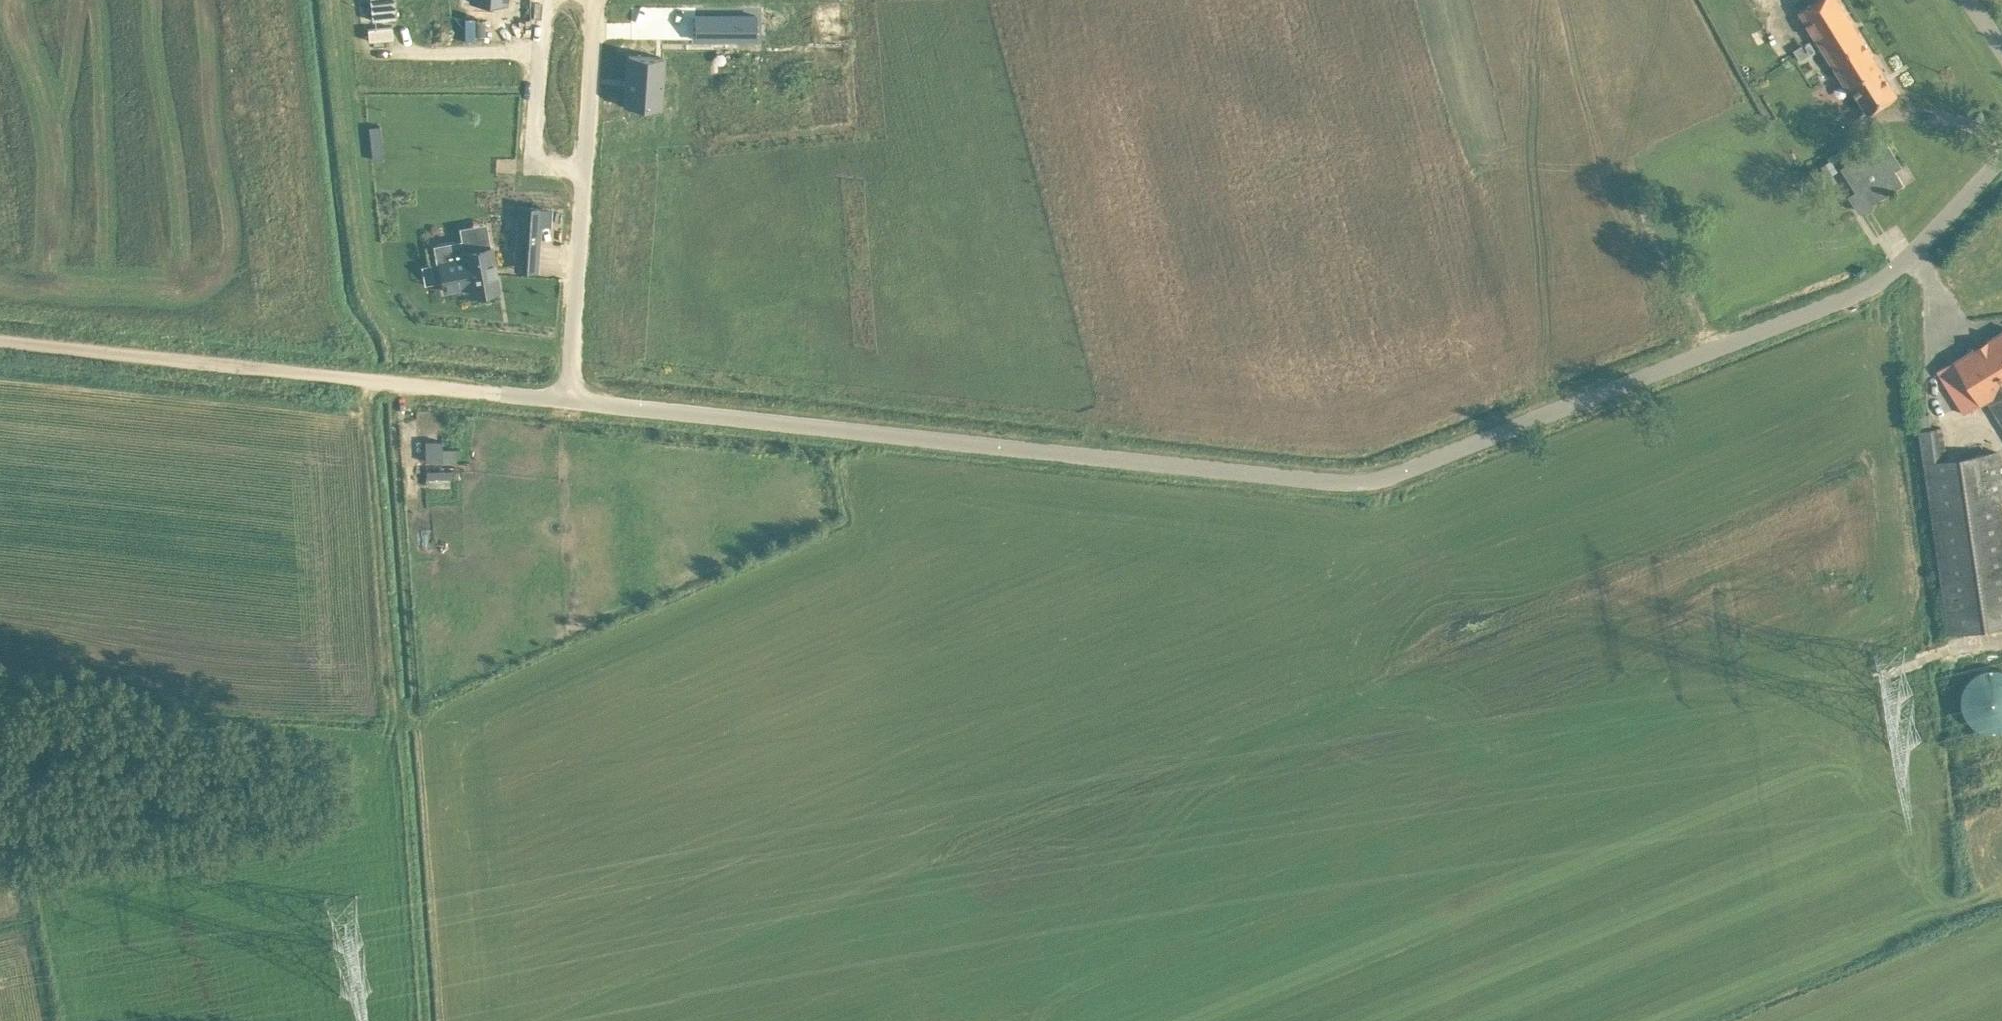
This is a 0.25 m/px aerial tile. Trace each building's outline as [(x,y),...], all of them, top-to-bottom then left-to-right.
[(372,19),(396,17),(394,0),(370,0),(372,19)] [(1840,0),(1815,0),(1800,9),(1849,89),(1853,87),(1868,111),(1897,93),(1840,0)] [(755,13),(695,14),(695,38),(755,38),(755,13)] [(476,16),(438,16),(438,40),(476,40),(476,16)] [(391,25),(367,27),(368,39),(392,37),(391,25)] [(1800,58),(1811,51),(1805,42),(1794,49),(1800,58)] [(628,54),(624,105),(637,105),(637,109),(659,111),(663,56),(628,54)] [(370,159),(384,157),(380,126),(367,127),(370,159)] [(1873,200),(1878,197),(1903,182),(1894,168),(1901,164),(1888,143),(1859,162),(1856,156),(1841,166),(1857,190),(1850,194),(1859,209),(1864,210),(1869,209),(1872,205),(1873,200)] [(1821,164),(1827,175),(1838,168),(1832,157),(1821,164)] [(518,204),(515,240),(540,242),(542,206),(518,204)] [(498,289),(491,246),(465,250),(463,239),(433,244),(436,262),(440,261),(445,290),(461,287),(460,280),(469,279),(471,293),(498,289)] [(1938,369),(1964,413),(1988,398),(2001,421),(2001,330),(1938,369)] [(1920,429),(1950,631),(2001,624),(2001,483),(1997,450),(1946,458),(1941,426),(1920,429)] [(425,439),(426,461),(442,461),(442,439),(425,439)] [(1996,666),(1986,667),(1977,670),(1969,676),(1964,684),(1961,693),(1961,703),(1964,712),(1969,720),(1977,726),(1986,730),(1996,730),(2001,728),(2001,668),(1996,666)]
